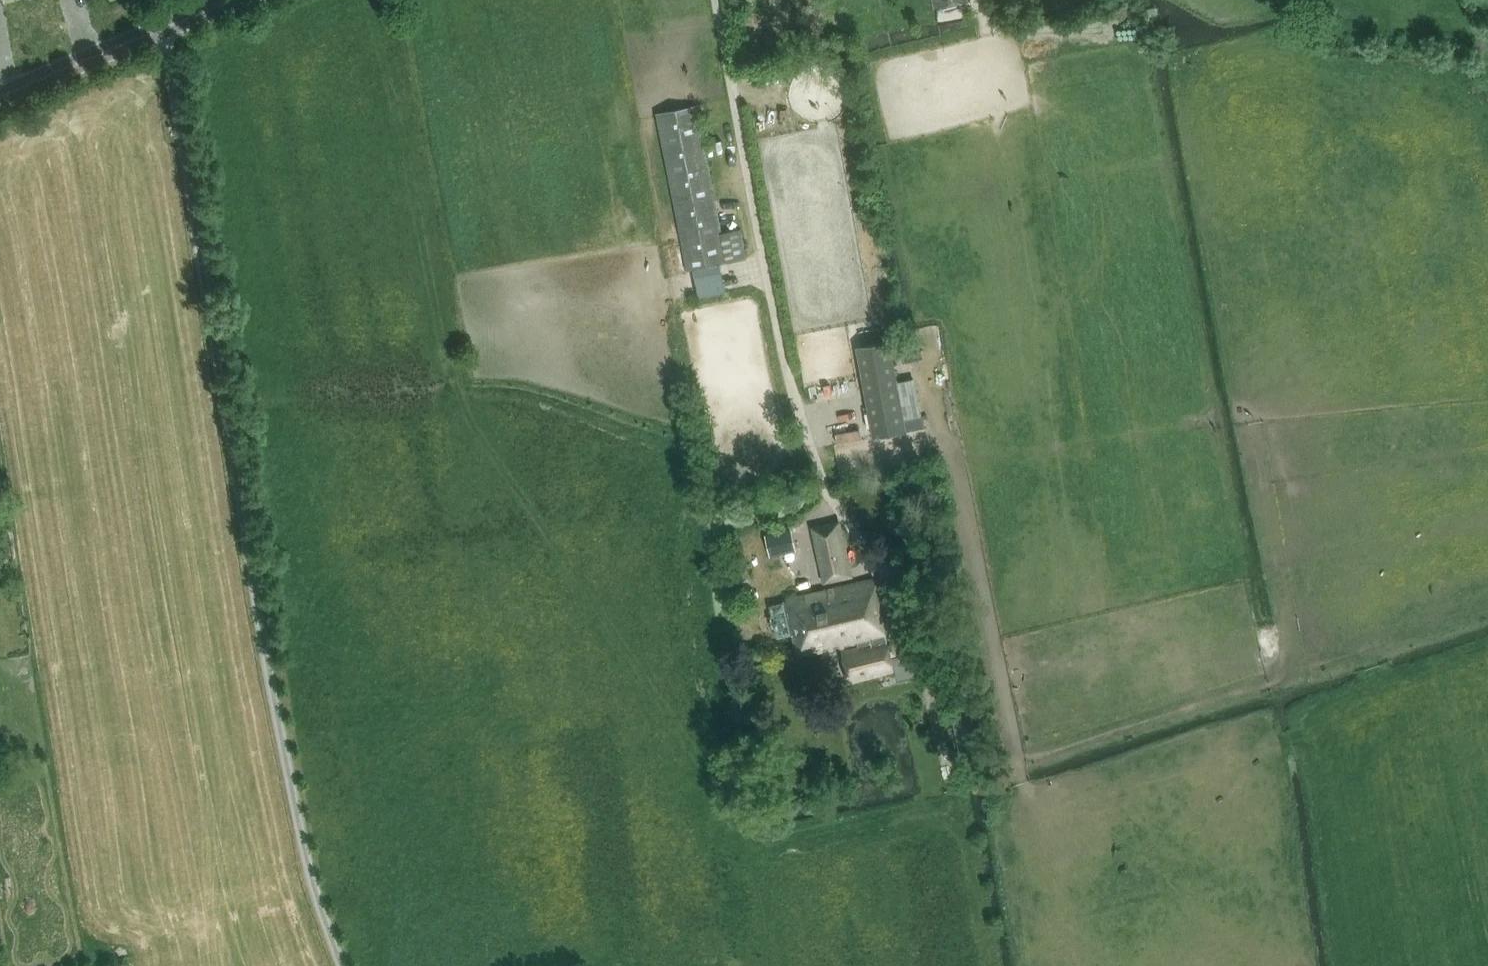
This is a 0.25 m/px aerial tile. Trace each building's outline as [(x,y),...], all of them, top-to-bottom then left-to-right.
[(686,270),(720,264),(728,262),(697,104),(655,112),(686,270)] [(873,437),(906,430),(889,340),(856,346),(873,437)] [(823,584),(854,577),(840,519),(809,527),(823,584)] [(764,533),(770,555),(797,548),(790,526),(764,533)] [(874,580),(831,589),(844,645),(872,639),(873,643),(844,650),(851,681),(894,671),(887,642),(885,634),(886,634),(874,580)] [(789,599),(789,601),(769,605),(777,638),(794,634),(799,655),(844,645),(831,589),(789,599)]
